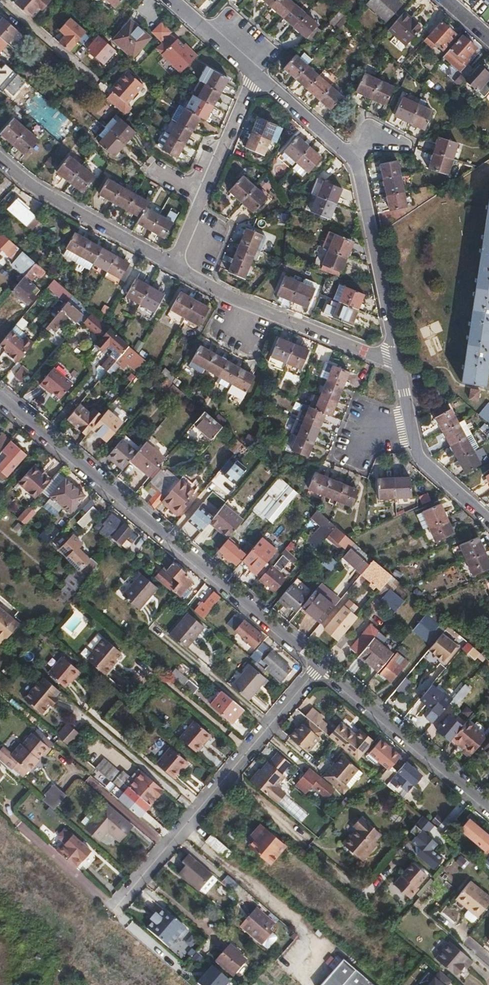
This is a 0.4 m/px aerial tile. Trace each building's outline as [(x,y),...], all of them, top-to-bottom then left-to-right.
[(27,3),(21,9),(35,23),(43,13),(45,15),(47,17),(56,7),(48,0),(30,0),(31,1),(28,4),(27,3)] [(101,0),(99,2),(111,12),(122,0),(101,0)] [(271,7),(283,17),(295,28),(307,38),(318,26),(306,16),(294,5),(288,0),(263,0),(271,7)] [(366,3),(387,22),(401,5),(395,0),(369,0),(366,3)] [(43,13),(35,23),(37,24),(45,15),(43,13)] [(403,13),(388,29),(406,45),(421,29),(403,13)] [(66,37),(59,44),(69,53),(86,34),(67,18),(57,29),(63,34),(66,37)] [(6,43),(16,31),(3,19),(0,23),(0,50),(6,43)] [(130,22),(113,41),(132,57),(149,38),(130,22)] [(149,33),(160,44),(171,33),(161,22),(149,33)] [(440,22),(428,36),(436,44),(442,49),(455,35),(440,22)] [(160,44),(157,48),(181,73),(183,72),(199,56),(193,50),(190,53),(184,46),(171,33),(160,44)] [(57,42),(59,44),(66,37),(63,34),(57,42)] [(461,35),(443,56),(460,71),(465,65),(463,63),(476,48),(461,35)] [(428,36),(424,40),(433,47),(436,44),(428,36)] [(101,38),(99,37),(88,50),(103,63),(115,50),(101,38)] [(186,44),(184,46),(190,53),(193,50),(186,44)] [(299,60),(307,67),(312,61),(304,55),(299,60)] [(425,65),(430,70),(439,60),(434,55),(425,65)] [(285,69),(296,79),(308,89),(320,99),(331,109),(341,98),(330,88),(337,80),(331,75),(330,76),(324,71),(318,77),(307,67),(299,60),(295,57),(285,69)] [(485,96),(488,91),(488,74),(487,72),(487,71),(488,70),(488,68),(487,67),(486,66),(485,65),(483,65),(481,66),(468,81),(485,96)] [(172,119),(164,133),(165,133),(158,146),(162,149),(162,150),(176,158),(184,144),(191,130),(199,116),(206,120),(213,106),(220,93),(228,79),(207,67),(199,80),(201,81),(193,95),(185,108),(180,105),(174,102),(166,116),(172,119)] [(453,83),(459,88),(469,77),(463,71),(453,83)] [(112,93),(106,100),(125,116),(131,110),(126,106),(142,87),(128,73),(110,92),(112,93)] [(356,92),(371,98),(386,105),(393,88),(379,82),(364,75),(356,92)] [(394,116),(410,123),(424,130),(432,113),(424,109),(427,104),(420,100),(409,95),(406,101),(402,99),(394,116)] [(116,116),(106,128),(99,135),(105,139),(99,144),(113,157),(124,144),(134,132),(116,116)] [(259,118),(253,132),(246,147),(263,155),(270,140),(276,142),(283,128),(259,118)] [(1,133),(13,144),(25,155),(37,141),(25,130),(13,119),(1,133)] [(153,143),(158,146),(165,133),(164,133),(160,130),(153,143)] [(294,166),(293,167),(305,177),(321,158),(310,148),(297,137),(282,155),(294,166)] [(439,138),(435,153),(429,169),(447,174),(452,158),(457,160),(461,150),(455,148),(457,143),(439,138)] [(57,172),(70,182),(82,192),(94,177),(81,167),(69,157),(57,172)] [(48,158),(45,162),(51,167),(54,163),(48,158)] [(382,164),(385,179),(388,195),(391,210),(405,207),(412,203),(410,195),(403,197),(402,192),(399,176),(396,161),(382,164)] [(230,190),(242,201),(254,212),(267,198),(254,187),(242,176),(230,190)] [(318,179),(312,194),(313,194),(307,209),(329,218),(335,203),(341,188),(318,179)] [(99,195),(112,202),(126,210),(140,218),(137,224),(150,231),(164,239),(177,214),(171,210),(165,220),(159,216),(145,209),(148,204),(147,203),(134,196),(137,190),(127,185),(124,190),(121,188),(107,180),(99,195)] [(17,200),(7,210),(26,227),(35,217),(17,200)] [(463,382),(484,385),(488,356),(488,202),(477,284),(471,326),(463,382)] [(241,243),(235,257),(229,272),(243,278),(250,263),(252,258),(257,259),(260,251),(256,249),(258,243),(262,245),(265,237),(247,229),(241,243)] [(324,247),(322,247),(314,266),(321,269),(323,264),(340,271),(347,257),(353,241),(331,232),(324,247)] [(0,235),(0,248),(7,254),(12,259),(13,258),(21,250),(19,249),(2,234),(0,235)] [(63,255),(76,263),(90,271),(91,270),(94,264),(108,271),(121,279),(129,264),(116,257),(102,249),(88,241),(74,234),(63,255)] [(21,250),(13,258),(16,261),(12,266),(22,274),(24,277),(36,264),(27,256),(23,253),(21,250)] [(19,283),(12,292),(28,305),(40,291),(33,285),(45,271),(36,264),(24,277),(19,283)] [(22,274),(16,281),(19,283),(24,277),(22,274)] [(278,295),(293,301),(308,307),(315,290),(300,283),(285,277),(278,295)] [(54,280),(51,283),(48,287),(67,304),(68,302),(70,300),(73,297),(54,280)] [(123,302),(137,310),(140,304),(155,312),(164,295),(150,287),(136,280),(123,302)] [(341,285),(335,300),(340,302),(336,309),(327,305),(324,313),(351,324),(357,309),(363,294),(341,285)] [(168,318),(181,325),(182,323),(196,331),(209,309),(194,301),(181,294),(168,318)] [(70,300),(68,302),(83,315),(77,323),(81,326),(84,323),(91,313),(87,308),(73,297),(70,300)] [(67,304),(46,329),(49,331),(51,329),(55,332),(69,316),(77,323),(83,315),(68,302),(67,304)] [(37,303),(29,308),(34,316),(42,312),(37,303)] [(91,313),(84,323),(102,339),(87,356),(91,360),(98,351),(105,346),(107,348),(110,345),(120,354),(128,345),(122,340),(121,339),(103,324),(91,313)] [(13,328),(10,332),(19,340),(22,340),(24,337),(13,328)] [(10,332),(0,343),(0,344),(5,349),(9,352),(8,354),(18,363),(25,354),(33,344),(24,337),(22,340),(19,340),(10,332)] [(280,339),(270,362),(284,367),(299,374),(309,351),(294,345),(280,339)] [(139,354),(129,346),(122,355),(141,371),(148,362),(139,354)] [(188,366),(203,374),(217,382),(230,389),(228,393),(241,400),(243,396),(254,377),(241,370),(227,362),(213,354),(199,346),(188,366)] [(104,369),(107,372),(116,361),(113,358),(104,369)] [(293,433),(291,433),(285,448),(308,457),(314,442),(320,427),(326,414),(331,416),(337,401),(343,387),(349,372),(329,364),(324,379),(327,380),(321,394),(319,401),(313,399),(310,407),(308,413),(302,411),(299,419),(293,433)] [(23,367),(15,376),(20,381),(28,372),(23,367)] [(39,384),(45,389),(47,388),(52,392),(59,399),(71,384),(52,368),(39,384)] [(161,374),(166,378),(172,383),(175,376),(166,368),(161,374)] [(169,391),(180,401),(186,395),(174,385),(169,391)] [(472,389),(470,399),(478,400),(479,390),(472,389)] [(478,415),(488,424),(488,404),(488,403),(478,415)] [(79,406),(66,420),(86,437),(93,429),(103,417),(95,410),(90,416),(79,406)] [(484,448),(475,453),(473,451),(478,448),(471,434),(465,422),(463,419),(460,421),(458,423),(456,418),(451,410),(437,418),(464,470),(466,473),(476,467),(488,460),(488,458),(484,448)] [(108,411),(103,417),(93,429),(106,440),(121,423),(108,411)] [(205,412),(195,424),(212,439),(222,427),(213,419),(205,412)] [(125,436),(109,455),(125,468),(131,460),(141,449),(125,436)] [(151,437),(141,449),(131,460),(150,477),(165,460),(152,448),(157,442),(151,437)] [(107,457),(123,471),(125,468),(109,455),(107,457)] [(35,497),(50,481),(33,465),(18,482),(35,497)] [(154,497),(148,504),(155,510),(170,492),(180,480),(169,470),(166,474),(162,471),(146,490),(154,497)] [(315,474),(309,489),(323,495),(338,501),(353,507),(359,491),(344,486),(329,479),(315,474)] [(56,500),(71,484),(63,478),(49,494),(56,500)] [(299,494),(280,478),(255,508),(274,524),(299,494)] [(379,480),(379,498),(396,498),(412,497),(411,478),(395,479),(379,480)] [(194,492),(180,480),(170,492),(170,493),(164,500),(179,514),(185,507),(183,505),(194,492)] [(84,495),(71,484),(56,500),(66,508),(70,503),(74,507),(84,495)] [(195,504),(184,517),(191,523),(193,520),(202,527),(213,514),(206,508),(212,500),(203,492),(193,503),(195,504)] [(427,493),(418,496),(420,503),(430,500),(427,493)] [(70,512),(74,507),(70,503),(66,508),(70,512)] [(92,522),(102,511),(95,505),(84,516),(92,522)] [(418,515),(424,529),(430,527),(436,541),(454,533),(448,519),(441,505),(418,515)] [(24,523),(33,512),(27,506),(17,517),(24,523)] [(225,506),(210,522),(229,539),(243,522),(225,506)] [(318,510),(312,517),(322,527),(309,542),(317,549),(322,544),(321,543),(336,527),(330,521),(318,510)] [(121,543),(131,530),(111,513),(105,520),(108,523),(104,527),(121,543)] [(108,523),(105,520),(102,518),(98,522),(104,527),(108,523)] [(206,546),(216,530),(206,524),(196,540),(206,546)] [(349,538),(336,527),(329,535),(348,551),(351,548),(355,543),(349,538)] [(73,536),(60,550),(76,567),(80,570),(90,560),(79,549),(83,545),(73,536)] [(461,545),(468,559),(474,574),(488,567),(488,561),(485,552),(478,536),(461,545)] [(228,540),(220,550),(237,564),(245,555),(228,540)] [(260,540),(243,560),(250,566),(249,568),(256,574),(276,550),(270,544),(268,546),(260,540)] [(368,555),(355,543),(351,548),(370,565),(374,560),(368,555)] [(343,557),(363,574),(370,565),(351,548),(348,551),(343,557)] [(287,559),(293,564),(297,559),(291,554),(287,559)] [(370,565),(363,574),(382,590),(385,586),(393,576),(387,571),(374,560),(370,565)] [(203,617),(221,597),(214,591),(210,596),(187,577),(188,575),(174,562),(167,570),(179,581),(171,590),(180,597),(182,594),(195,605),(200,600),(202,601),(194,609),(203,617)] [(331,563),(326,568),(331,572),(335,567),(331,563)] [(76,590),(87,576),(80,570),(76,567),(65,580),(68,582),(76,590)] [(265,573),(261,579),(275,592),(290,574),(283,568),(279,573),(273,568),(267,575),(265,573)] [(176,582),(165,571),(162,569),(156,577),(160,581),(170,589),(176,582)] [(138,607),(157,585),(141,572),(122,594),(138,607)] [(76,590),(68,582),(64,586),(73,594),(76,590)] [(292,585),(281,599),(295,611),(306,598),(292,585)] [(316,590),(335,607),(340,601),(320,585),(316,590)] [(73,594),(64,586),(55,596),(65,604),(73,594)] [(385,586),(382,590),(379,593),(398,609),(403,602),(385,586)] [(308,600),(302,607),(322,623),(335,607),(316,590),(308,600)] [(295,611),(297,613),(302,607),(308,600),(306,598),(295,611)] [(19,622),(0,606),(0,641),(3,637),(5,638),(19,622)] [(346,634),(346,633),(358,619),(344,607),(325,630),(338,640),(344,632),(346,634)] [(185,648),(204,626),(188,611),(169,634),(185,648)] [(73,613),(60,627),(69,636),(83,622),(73,613)] [(264,636),(243,619),(242,621),(235,614),(227,623),(247,641),(246,642),(254,648),(264,636)] [(425,615),(414,628),(425,638),(436,624),(425,615)] [(434,645),(443,634),(445,632),(436,624),(425,638),(434,645)] [(314,638),(324,632),(320,625),(310,631),(314,638)] [(351,648),(359,655),(376,634),(371,629),(367,634),(365,632),(351,648)] [(376,634),(359,655),(379,671),(393,654),(382,644),(387,638),(379,631),(376,634)] [(97,633),(78,653),(101,676),(121,655),(97,633)] [(346,634),(338,643),(343,647),(351,637),(346,633),(346,634)] [(462,650),(443,634),(434,645),(430,650),(448,665),(462,650)] [(257,662),(269,648),(262,642),(249,656),(251,657),(257,662)] [(481,653),(476,648),(472,653),(477,658),(481,653)] [(279,682),(291,668),(271,651),(264,660),(273,668),(269,673),(278,681),(279,682)] [(392,661),(401,669),(407,663),(398,655),(392,661)] [(65,686),(79,670),(63,656),(49,671),(65,686)] [(401,669),(392,661),(382,673),(391,681),(402,669),(401,669)] [(187,678),(192,672),(182,664),(177,670),(187,678)] [(246,700),(265,678),(249,664),(230,686),(246,700)] [(181,686),(187,678),(174,670),(169,677),(181,686)] [(62,691),(45,677),(41,682),(40,681),(21,704),(39,719),(47,710),(49,711),(60,699),(57,696),(62,691)] [(192,694),(197,687),(187,680),(182,686),(192,694)] [(401,684),(392,695),(398,700),(407,689),(401,684)] [(421,699),(433,709),(426,717),(433,723),(440,715),(450,703),(452,700),(444,693),(442,694),(432,685),(421,699)] [(465,685),(452,700),(450,703),(456,707),(470,690),(465,685)] [(231,721),(243,708),(240,706),(228,695),(216,709),(231,721)] [(305,701),(296,709),(302,715),(311,707),(305,701)] [(320,718),(322,717),(312,708),(305,716),(315,724),(320,718)] [(438,731),(451,741),(453,739),(463,727),(451,716),(438,731)] [(319,737),(317,736),(322,730),(315,724),(308,718),(303,724),(302,723),(296,729),(295,728),(289,735),(307,751),(319,737)] [(324,726),(327,723),(320,718),(315,724),(322,730),(322,731),(327,734),(330,731),(324,726)] [(195,750),(210,732),(195,719),(180,737),(195,750)] [(374,740),(360,729),(356,734),(341,722),(329,736),(357,760),(374,740)] [(463,727),(453,739),(465,749),(463,751),(470,757),(486,738),(481,734),(467,722),(463,727)] [(66,723),(55,735),(66,746),(77,734),(66,723)] [(52,742),(37,730),(34,733),(33,732),(22,745),(20,744),(12,754),(16,758),(11,764),(24,774),(28,769),(31,771),(41,760),(39,759),(43,754),(45,756),(52,748),(49,746),(52,742)] [(388,746),(380,739),(368,753),(380,763),(384,759),(385,758),(381,755),(388,746)] [(173,776),(187,760),(171,746),(156,762),(173,776)] [(400,756),(388,746),(381,755),(385,758),(384,759),(390,763),(391,765),(400,756)] [(266,761),(250,779),(274,801),(283,792),(274,784),(282,775),(279,772),(288,762),(276,751),(267,761),(266,761)] [(343,782),(356,767),(341,755),(333,764),(331,763),(321,775),(341,792),(347,786),(343,782)] [(160,792),(139,774),(132,782),(120,771),(105,758),(101,762),(106,766),(117,776),(129,785),(150,804),(160,792)] [(421,775),(405,761),(397,770),(386,784),(396,792),(402,785),(408,789),(413,783),(418,784),(419,780),(421,779),(418,777),(419,776),(421,775)] [(112,781),(117,776),(106,766),(101,762),(97,767),(112,781)] [(386,784),(397,770),(391,765),(390,763),(378,778),(386,784)] [(348,787),(361,772),(356,767),(343,782),(347,786),(348,787)] [(132,782),(139,774),(135,770),(130,776),(122,770),(120,771),(132,782)] [(164,788),(142,770),(139,774),(160,792),(164,788)] [(323,794),(329,787),(308,770),(296,784),(306,792),(313,785),(323,794)] [(109,782),(101,775),(97,779),(105,787),(109,782)] [(150,804),(129,785),(118,798),(140,816),(150,804)] [(327,797),(333,791),(329,787),(323,794),(327,797)] [(62,798),(53,790),(44,800),(54,809),(62,798)] [(344,804),(349,799),(345,795),(340,800),(344,804)] [(133,825),(106,802),(85,826),(99,838),(107,829),(120,840),(133,825)] [(452,819),(445,814),(437,823),(444,828),(452,819)] [(340,841),(360,859),(377,840),(375,838),(380,832),(361,815),(354,824),(356,826),(350,832),(349,831),(340,841)] [(459,829),(485,850),(488,846),(488,836),(469,819),(459,829)] [(427,821),(419,830),(413,825),(407,831),(413,837),(405,846),(432,870),(442,859),(431,850),(444,836),(427,821)] [(284,844),(259,822),(252,830),(257,834),(252,839),(248,843),(269,862),(284,844)] [(252,839),(257,834),(252,830),(248,835),(252,839)] [(72,832),(56,850),(75,866),(82,858),(84,859),(92,850),(72,832)] [(204,842),(221,856),(223,854),(226,856),(230,852),(210,835),(206,839),(204,842)] [(190,891),(204,875),(181,855),(174,863),(180,869),(173,876),(190,891)] [(458,857),(454,863),(463,868),(467,861),(458,857)] [(427,873),(411,860),(393,881),(411,896),(419,886),(417,884),(427,873)] [(196,895),(209,879),(204,875),(190,891),(196,895)] [(231,892),(237,884),(226,875),(220,883),(231,892)] [(488,899),(488,895),(470,880),(460,890),(482,908),(488,899)] [(462,901),(466,896),(460,890),(456,896),(462,901)] [(478,913),(482,908),(466,896),(462,901),(468,906),(469,905),(478,913)] [(148,917),(142,924),(164,943),(173,932),(174,933),(177,933),(181,928),(181,925),(180,924),(181,923),(159,904),(153,911),(148,917)] [(251,916),(243,927),(262,943),(272,931),(269,928),(274,922),(255,906),(248,914),(251,916)] [(151,909),(145,915),(148,917),(153,911),(151,909)] [(243,927),(251,916),(248,914),(240,923),(243,927)] [(481,932),(488,939),(488,923),(481,932)] [(465,966),(472,959),(449,939),(434,956),(452,972),(454,970),(455,972),(462,964),(465,966)] [(229,944),(215,960),(233,976),(247,960),(229,944)] [(195,984),(225,984),(228,981),(209,966),(193,984),(195,984)] [(452,980),(440,970),(433,978),(441,984),(447,984),(452,980)] [(368,976),(362,983),(364,984),(378,984),(368,976)]
